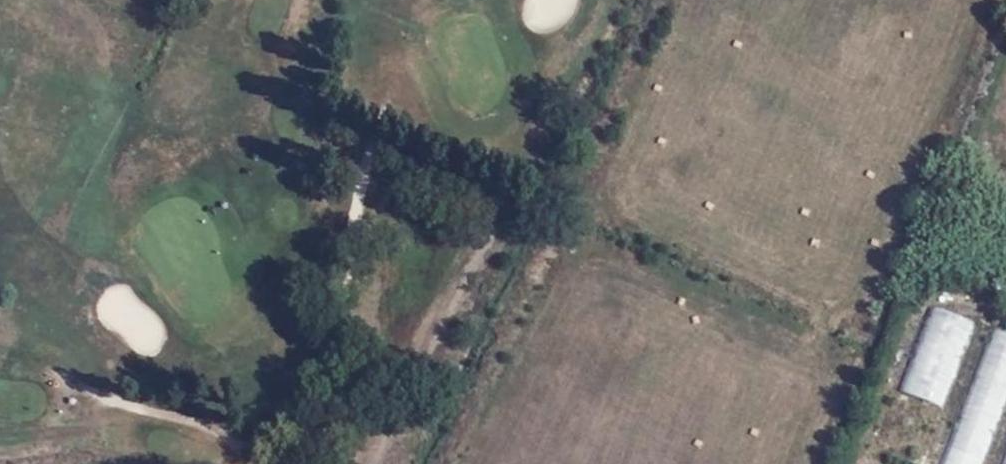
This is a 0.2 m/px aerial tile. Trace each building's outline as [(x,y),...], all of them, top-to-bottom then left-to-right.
[(975,324),(933,308),(884,437),(927,452),(975,324)] [(995,327),(942,463),(983,463),(1005,405),(1005,331),(995,327)]
